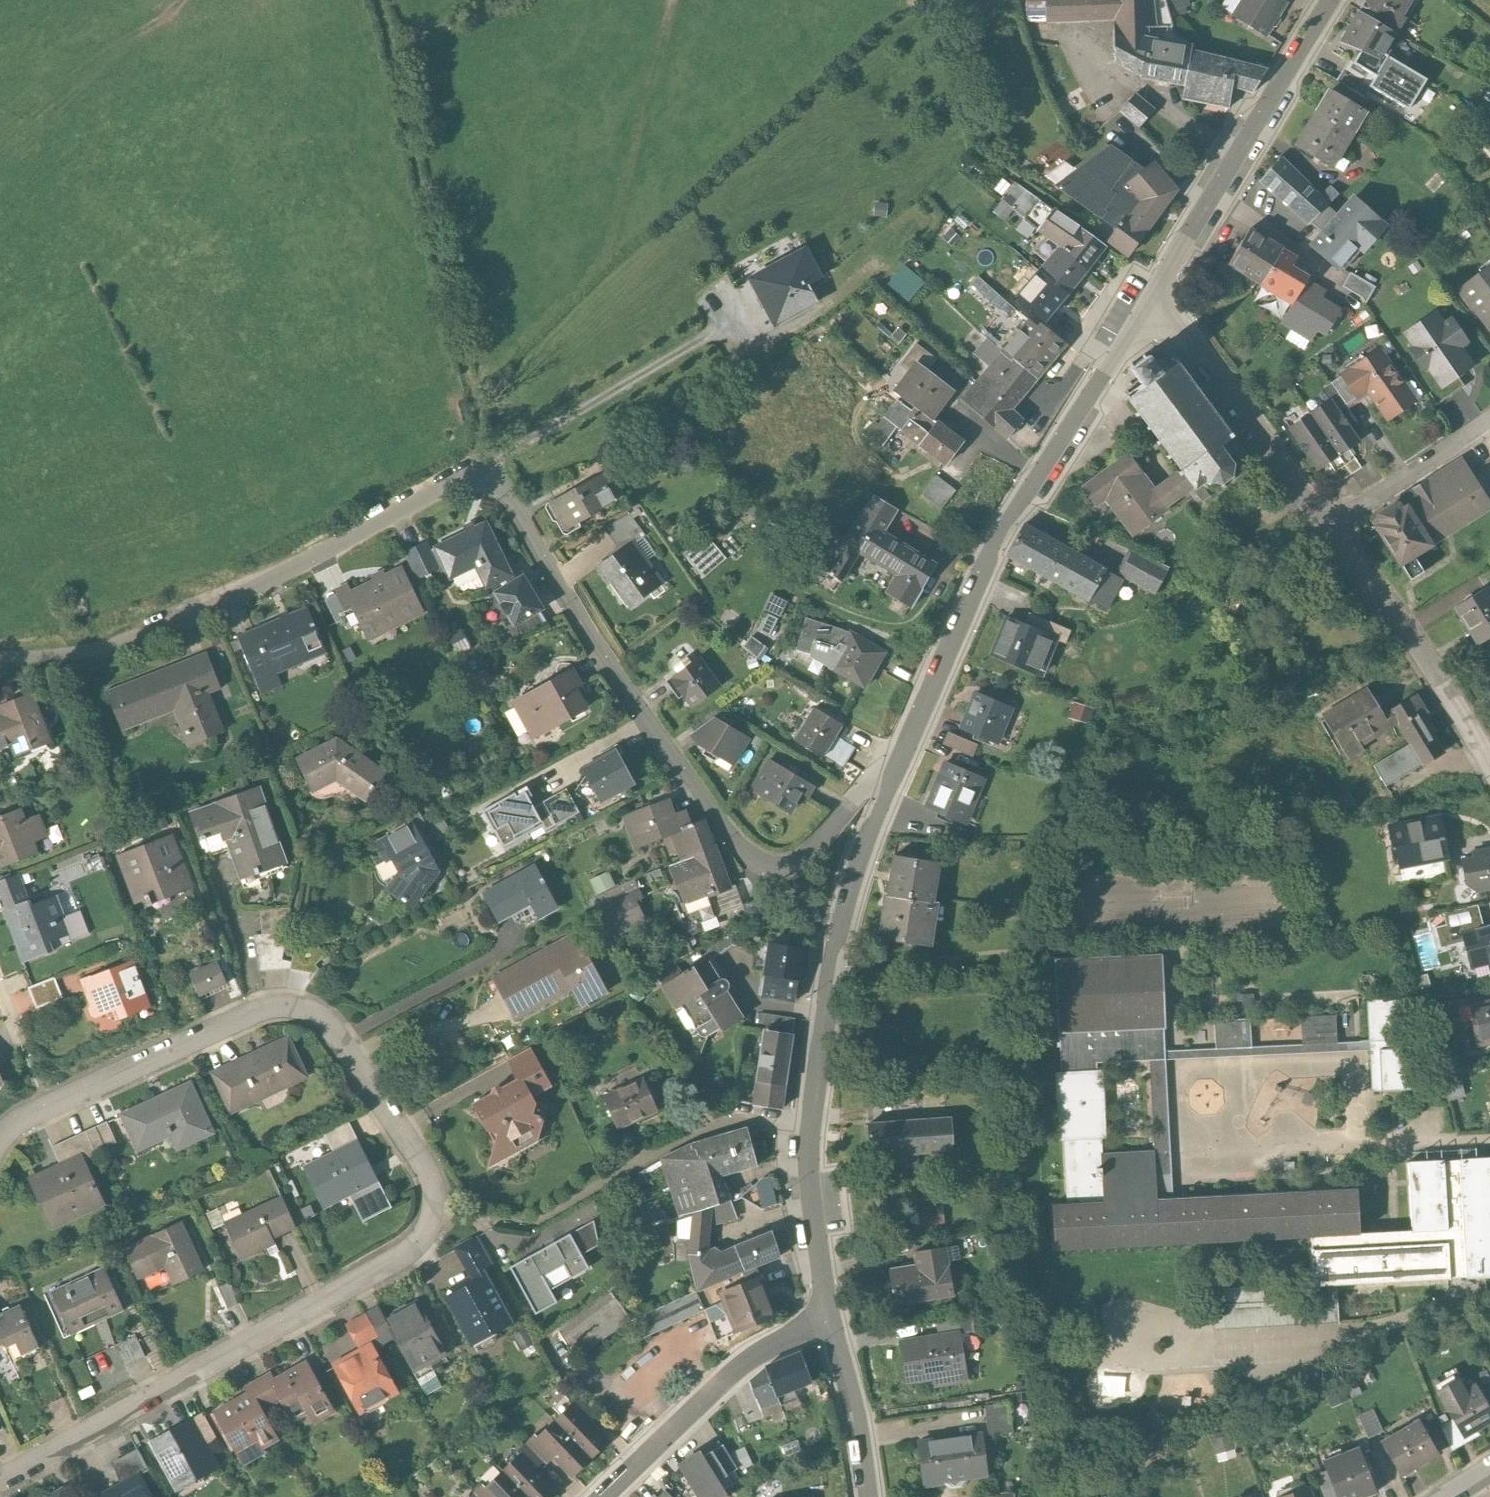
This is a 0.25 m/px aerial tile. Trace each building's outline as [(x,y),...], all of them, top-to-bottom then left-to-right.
[(1047,0),(1027,0),(1027,18),(1047,18),(1047,0)] [(1150,38),(1168,42),(1170,30),(1174,29),(1170,11),(1168,0),(1047,0),(1047,18),(1048,22),(1113,22),(1115,64),(1142,78),(1150,38)] [(1170,11),(1190,5),(1188,0),(1168,0),(1170,11)] [(1283,0),(1240,0),(1238,3),(1243,7),(1237,18),(1267,35),(1286,2),(1283,0)] [(1396,37),(1406,18),(1401,15),(1409,0),(1367,0),(1358,16),(1396,37)] [(1396,37),(1358,16),(1343,46),(1385,67),(1382,73),(1402,83),(1412,64),(1388,52),(1396,37)] [(1187,89),(1192,51),(1192,47),(1168,42),(1150,38),(1142,78),(1187,89)] [(1192,51),(1187,89),(1184,99),(1225,107),(1231,88),(1251,92),(1268,68),(1192,51)] [(1373,77),(1345,60),(1332,81),(1361,98),(1373,77)] [(1314,120),(1351,143),(1368,115),(1331,93),(1314,120)] [(1155,112),(1133,95),(1119,113),(1141,130),(1155,112)] [(1351,143),(1314,120),(1297,148),(1334,171),(1351,143)] [(1111,147),(1057,187),(1121,230),(1108,243),(1130,256),(1176,191),(1154,165),(1144,173),(1111,147)] [(1262,182),(1291,208),(1312,186),(1284,158),(1262,182)] [(1061,252),(1093,275),(1110,254),(1020,181),(1002,204),(1061,252)] [(1312,186),(1291,208),(1310,226),(1313,224),(1332,206),(1312,186)] [(1367,256),(1391,225),(1354,195),(1339,214),(1332,206),(1313,224),(1323,233),(1311,248),(1344,271),(1361,250),(1367,256)] [(774,267),(801,314),(821,303),(817,296),(860,272),(854,260),(872,249),(856,220),(774,267)] [(1228,268),(1292,306),(1309,280),(1293,270),(1299,259),(1251,230),(1228,268)] [(1093,275),(1061,252),(1041,277),(1072,300),(1093,275)] [(912,300),(926,283),(907,266),(892,283),(912,300)] [(1463,290),(1476,305),(1471,310),(1489,332),(1489,268),(1463,290)] [(1372,299),(1379,284),(1354,272),(1346,286),(1372,299)] [(978,275),(969,285),(1009,320),(1018,310),(978,275)] [(1072,300),(1041,277),(1020,303),(1051,327),(1072,300)] [(1338,297),(1309,280),(1292,306),(1287,314),(1317,332),(1338,297)] [(1434,313),(1405,334),(1415,348),(1410,351),(1426,373),(1417,380),(1438,409),(1466,388),(1458,376),(1471,366),(1458,348),(1467,342),(1450,319),(1443,324),(1434,313)] [(1030,323),(1003,353),(1038,384),(1068,350),(1043,327),(1040,331),(1030,323)] [(1012,412),(1038,384),(1003,353),(990,341),(975,357),(991,372),(961,404),(1007,446),(1026,425),(1012,412)] [(932,422),(935,418),(956,390),(930,370),(939,360),(916,343),(898,366),(908,374),(894,392),(900,397),(932,422)] [(1379,352),(1331,385),(1346,407),(1359,398),(1354,391),(1360,387),(1387,425),(1411,408),(1399,390),(1404,387),(1379,352)] [(1174,360),(1172,357),(1170,359),(1172,362),(1168,365),(1164,359),(1158,358),(1153,362),(1148,355),(1146,357),(1144,353),(1142,355),(1144,357),(1134,365),(1132,362),(1130,364),(1132,367),(1130,369),(1142,384),(1129,393),(1127,391),(1124,392),(1126,395),(1123,397),(1125,400),(1128,398),(1138,411),(1135,413),(1137,416),(1140,414),(1149,426),(1146,428),(1148,430),(1150,428),(1159,440),(1156,442),(1158,444),(1161,442),(1170,454),(1167,456),(1169,458),(1171,457),(1181,470),(1178,472),(1180,475),(1183,473),(1194,487),(1204,500),(1224,485),(1223,482),(1231,477),(1233,479),(1235,477),(1232,474),(1232,467),(1235,466),(1235,463),(1231,464),(1231,463),(1243,454),(1231,437),(1234,435),(1232,432),(1230,435),(1220,421),(1222,419),(1221,416),(1218,418),(1209,407),(1212,405),(1210,402),(1207,404),(1199,392),(1201,391),(1199,388),(1197,390),(1188,378),(1191,376),(1189,374),(1186,376),(1176,362),(1179,360),(1177,358),(1174,360)] [(932,422),(900,397),(869,438),(883,449),(897,429),(947,466),(966,441),(935,418),(932,422)] [(1331,401),(1309,416),(1337,456),(1348,449),(1359,441),(1331,401)] [(1326,463),(1337,456),(1309,416),(1288,431),(1316,470),(1326,463)] [(1362,470),(1348,449),(1337,456),(1326,463),(1341,485),(1362,470)] [(1180,475),(1178,472),(1154,489),(1128,454),(1083,488),(1097,506),(1106,499),(1133,536),(1169,509),(1167,505),(1194,487),(1183,473),(1180,475)] [(546,507),(565,538),(613,509),(603,492),(608,489),(604,482),(618,473),(608,457),(564,483),(570,493),(546,507)] [(1461,464),(1361,527),(1395,580),(1489,520),(1489,509),(1461,464)] [(936,476),(920,496),(940,512),(956,492),(936,476)] [(939,565),(884,532),(898,508),(875,494),(860,519),(841,508),(828,530),(836,535),(816,567),(844,584),(860,556),(897,578),(886,596),(911,611),(939,565)] [(647,538),(630,514),(607,530),(622,550),(593,571),(607,592),(613,588),(631,614),(666,589),(636,546),(647,538)] [(516,569),(491,516),(432,544),(429,537),(407,547),(421,576),(438,568),(441,573),(448,570),(451,576),(478,564),(487,583),(516,569)] [(1119,570),(1024,516),(1005,551),(1105,607),(1124,573),(1119,570)] [(1124,573),(1156,591),(1169,569),(1131,548),(1119,570),(1124,573)] [(427,610),(404,561),(337,592),(354,629),(366,624),(372,635),(427,610)] [(529,565),(494,587),(515,623),(551,601),(529,565)] [(766,608),(784,616),(792,598),(774,590),(766,608)] [(1485,595),(1450,617),(1473,655),(1489,645),(1489,603),(1485,595)] [(333,661),(310,604),(238,632),(261,690),(333,661)] [(774,636),(782,617),(768,610),(759,629),(774,636)] [(1060,631),(1007,611),(992,651),(1045,671),(1060,631)] [(809,615),(794,648),(812,656),(818,641),(837,650),(827,670),(861,685),(867,671),(876,675),(887,650),(848,633),(809,615)] [(209,648),(106,688),(122,730),(176,709),(188,742),(226,727),(211,690),(224,685),(209,648)] [(698,658),(665,681),(686,712),(719,689),(698,658)] [(574,662),(511,698),(533,737),(597,701),(574,662)] [(1395,722),(1387,708),(1372,681),(1323,709),(1346,750),(1395,722)] [(52,732),(35,688),(0,702),(0,703),(2,709),(0,710),(0,752),(52,732)] [(1013,703),(971,688),(959,722),(1002,737),(1013,703)] [(1387,708),(1395,722),(1400,720),(1412,741),(1376,761),(1388,782),(1447,749),(1425,709),(1432,705),(1422,689),(1387,708)] [(856,746),(845,740),(851,729),(814,706),(795,739),(843,768),(856,746)] [(751,739),(713,717),(696,748),(733,769),(751,739)] [(339,731),(298,753),(312,788),(340,776),(370,798),(391,766),(339,731)] [(949,745),(976,755),(981,741),(954,731),(949,745)] [(641,778),(622,743),(584,764),(603,798),(641,778)] [(986,775),(943,757),(925,800),(968,818),(986,775)] [(815,785),(770,759),(751,792),(790,815),(802,794),(808,798),(815,785)] [(263,781),(188,809),(201,843),(228,833),(243,873),(291,855),(263,781)] [(506,846),(551,821),(530,784),(485,808),(506,846)] [(582,811),(570,787),(544,800),(556,824),(582,811)] [(671,833),(695,820),(688,804),(678,808),(672,793),(620,814),(634,849),(671,833)] [(2,867),(41,853),(37,842),(52,837),(43,811),(30,816),(25,802),(0,810),(0,861),(2,867)] [(1452,856),(1441,808),(1387,820),(1398,868),(1452,856)] [(680,855),(724,843),(712,813),(695,820),(671,833),(680,855)] [(419,815),(376,836),(387,860),(398,853),(403,861),(389,880),(416,900),(445,864),(419,815)] [(175,829),(114,853),(136,908),(197,884),(175,829)] [(1461,841),(1471,893),(1489,890),(1489,836),(1461,841)] [(724,843),(680,855),(671,859),(689,903),(740,883),(724,843)] [(942,855),(892,847),(886,886),(937,894),(942,855)] [(563,902),(538,858),(480,891),(498,922),(533,902),(540,915),(563,902)] [(0,880),(0,899),(24,961),(58,948),(54,937),(73,930),(58,891),(36,900),(25,870),(0,880)] [(930,938),(937,894),(886,886),(879,930),(930,938)] [(258,933),(260,968),(289,967),(286,907),(263,909),(264,933),(258,933)] [(1463,928),(1473,966),(1489,961),(1489,920),(1463,928)] [(575,935),(493,980),(514,1019),(575,986),(585,1004),(606,992),(575,935)] [(811,942),(773,937),(765,993),(802,999),(811,942)] [(1104,1066),(1098,1066),(1098,1057),(1149,1055),(1167,1054),(1167,1047),(1162,949),(1054,954),(1059,1068),(1056,1068),(1059,1137),(1063,1137),(1066,1197),(1105,1195),(1103,1148),(1102,1136),(1107,1135),(1104,1066)] [(753,1014),(713,953),(665,984),(705,1045),(753,1014)] [(134,955),(79,977),(94,1016),(116,1007),(120,1017),(153,1004),(134,955)] [(221,955),(189,971),(201,996),(234,979),(221,955)] [(1055,1246),(1311,1232),(1363,1228),(1360,1179),(1173,1189),(1166,1059),(1187,1058),(1371,1048),(1373,1089),(1411,1087),(1406,996),(1368,998),(1370,1041),(1339,1043),(1337,1014),(1301,1016),(1302,1041),(1255,1043),(1253,1016),(1213,1018),(1214,1045),(1186,1046),(1167,1047),(1167,1054),(1149,1055),(1154,1145),(1103,1148),(1105,1195),(1066,1197),(1053,1198),(1055,1246)] [(1470,1004),(1478,1047),(1489,1045),(1489,1000),(1470,1004)] [(800,1027),(766,1023),(756,1099),(790,1104),(800,1027)] [(291,1032),(210,1070),(230,1112),(311,1074),(291,1032)] [(507,1060),(517,1073),(477,1098),(495,1128),(491,1168),(543,1136),(551,1108),(540,1105),(544,1090),(560,1080),(537,1042),(507,1060)] [(650,1073),(608,1091),(623,1124),(665,1106),(650,1073)] [(139,1150),(173,1134),(179,1147),(218,1128),(193,1077),(120,1111),(139,1150)] [(950,1097),(869,1102),(872,1153),(954,1148),(950,1097)] [(694,1212),(735,1195),(726,1174),(762,1162),(753,1122),(694,1139),(663,1155),(679,1213),(694,1212)] [(360,1136),(306,1165),(327,1206),(352,1193),(365,1217),(394,1202),(360,1136)] [(85,1149),(30,1173),(53,1225),(108,1202),(85,1149)] [(1311,1232),(1314,1295),(1267,1298),(1266,1285),(1212,1288),(1215,1329),(1340,1322),(1338,1283),(1489,1275),(1489,1150),(1409,1155),(1413,1226),(1363,1228),(1311,1232)] [(774,1176),(760,1180),(768,1206),(782,1202),(774,1176)] [(284,1192),(224,1220),(242,1259),(278,1242),(276,1236),(299,1225),(284,1192)] [(693,1252),(713,1245),(715,1223),(740,1215),(735,1195),(694,1212),(693,1252)] [(648,1200),(650,1220),(667,1218),(665,1199),(648,1200)] [(185,1218),(126,1245),(140,1278),(167,1266),(173,1281),(206,1266),(185,1218)] [(750,1264),(785,1252),(777,1226),(741,1239),(750,1264)] [(595,1262),(576,1229),(515,1264),(540,1307),(563,1294),(549,1271),(568,1260),(576,1273),(595,1262)] [(495,1261),(480,1234),(459,1246),(475,1274),(445,1292),(474,1342),(520,1316),(490,1264),(495,1261)] [(679,1259),(693,1259),(693,1238),(680,1238),(679,1259)] [(750,1264),(741,1239),(726,1247),(720,1243),(713,1245),(693,1252),(702,1287),(750,1264)] [(916,1262),(889,1266),(895,1304),(957,1296),(950,1244),(915,1249),(916,1262)] [(106,1264),(51,1290),(71,1333),(127,1307),(106,1264)] [(765,1268),(723,1288),(741,1327),(783,1307),(765,1268)] [(633,1315),(612,1289),(562,1328),(583,1355),(633,1315)] [(633,1322),(641,1340),(708,1308),(699,1290),(633,1322)] [(452,1353),(421,1296),(388,1314),(382,1303),(369,1310),(382,1333),(386,1341),(396,1336),(416,1372),(452,1353)] [(0,1309),(0,1336),(3,1343),(16,1337),(22,1350),(40,1342),(22,1300),(0,1309)] [(382,1333),(369,1310),(347,1322),(361,1346),(336,1360),(363,1410),(403,1388),(375,1337),(382,1333)] [(960,1331),(899,1341),(906,1383),(935,1379),(936,1387),(957,1383),(956,1374),(966,1372),(960,1331)] [(117,1343),(128,1364),(149,1353),(138,1332),(117,1343)] [(1099,1346),(1067,1348),(1071,1416),(1106,1414),(1104,1392),(1171,1388),(1169,1353),(1131,1356),(1132,1368),(1101,1370),(1099,1346)] [(805,1351),(766,1371),(781,1399),(820,1380),(805,1351)] [(311,1356),(271,1376),(285,1399),(295,1419),(310,1411),(316,1423),(340,1411),(311,1356)] [(244,1382),(248,1388),(259,1411),(285,1399),(271,1376),(268,1370),(244,1382)] [(1433,1387),(1463,1435),(1489,1419),(1489,1395),(1480,1378),(1470,1384),(1462,1370),(1433,1387)] [(790,1416),(781,1399),(766,1371),(749,1379),(768,1417),(774,1414),(778,1422),(790,1416)] [(276,1442),(259,1411),(248,1388),(213,1406),(241,1461),(276,1442)] [(562,1413),(549,1426),(593,1463),(614,1442),(594,1422),(602,1414),(579,1391),(571,1399),(566,1395),(555,1406),(562,1413)] [(1008,1402),(984,1406),(988,1435),(1012,1432),(1008,1402)] [(1378,1409),(1363,1414),(1369,1435),(1385,1430),(1378,1409)] [(219,1438),(204,1410),(151,1438),(178,1488),(223,1464),(211,1442),(219,1438)] [(1423,1413),(1383,1437),(1405,1474),(1445,1451),(1423,1413)] [(549,1426),(541,1435),(555,1457),(578,1479),(593,1463),(549,1426)] [(543,1470),(555,1457),(541,1435),(536,1430),(520,1447),(523,1450),(543,1470)] [(980,1435),(961,1437),(961,1439),(936,1442),(936,1440),(917,1443),(922,1482),(941,1480),(941,1479),(966,1476),(966,1477),(985,1474),(980,1435)] [(1218,1439),(1222,1459),(1239,1456),(1235,1436),(1218,1439)] [(710,1450),(726,1476),(742,1467),(725,1441),(710,1450)] [(1326,1455),(1343,1496),(1356,1496),(1382,1487),(1363,1441),(1326,1455)] [(707,1445),(679,1462),(699,1494),(701,1496),(730,1496),(737,1493),(726,1476),(710,1450),(707,1445)] [(502,1472),(525,1496),(551,1496),(561,1487),(543,1470),(523,1450),(502,1472)] [(143,1469),(93,1495),(94,1496),(158,1496),(143,1469)] [(490,1484),(496,1496),(525,1496),(502,1472),(490,1484)] [(490,1484),(486,1480),(469,1496),(496,1496),(490,1484)] [(1275,1496),(1319,1496),(1314,1483),(1275,1496)] [(45,1496),(74,1496),(68,1484),(45,1496)]
